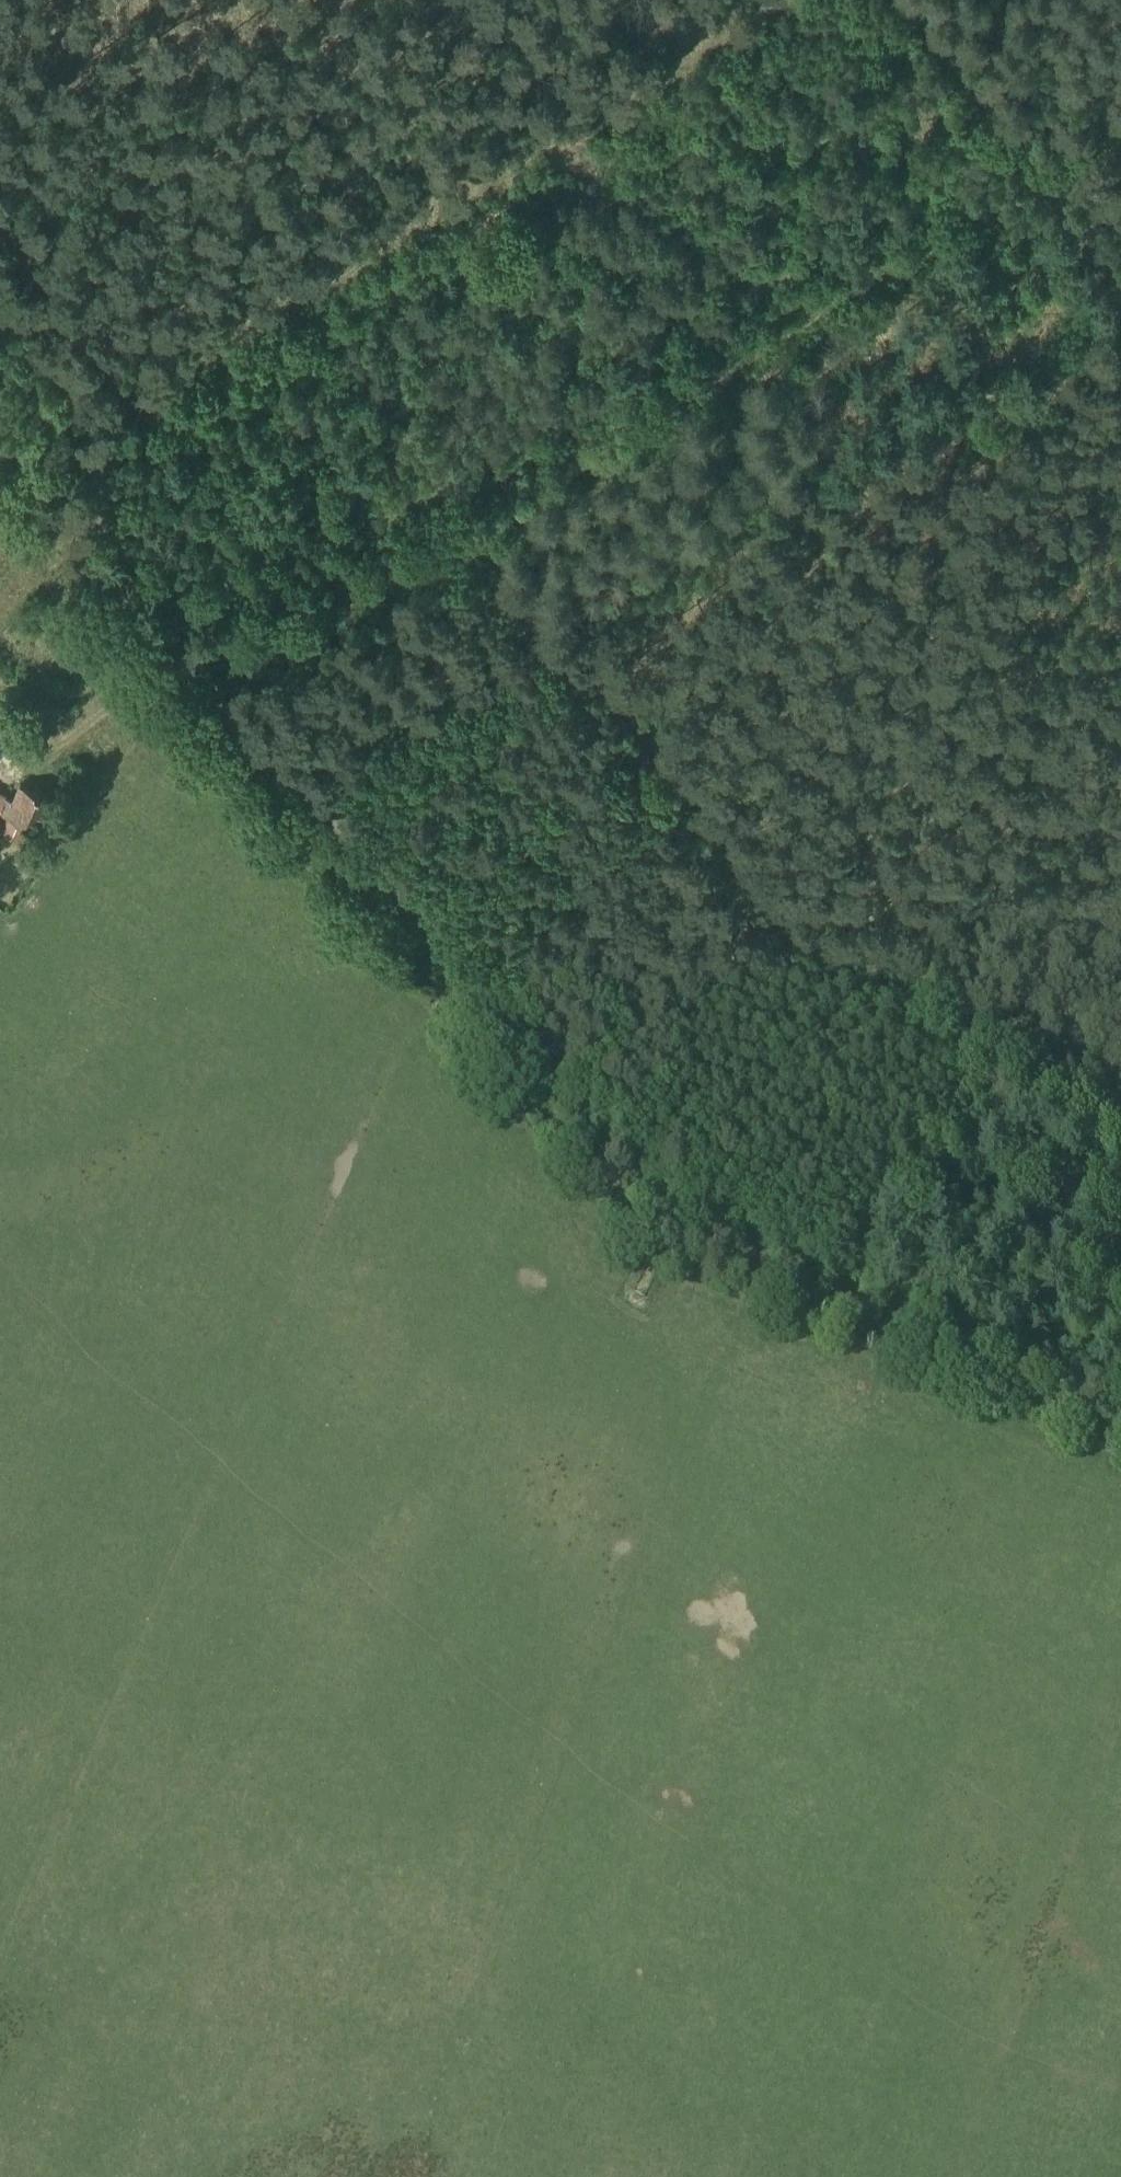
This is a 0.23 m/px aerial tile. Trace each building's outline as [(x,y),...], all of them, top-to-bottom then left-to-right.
[(37,827),(50,796),(20,783),(13,798),(5,795),(7,792),(0,789),(0,811),(37,827)]
